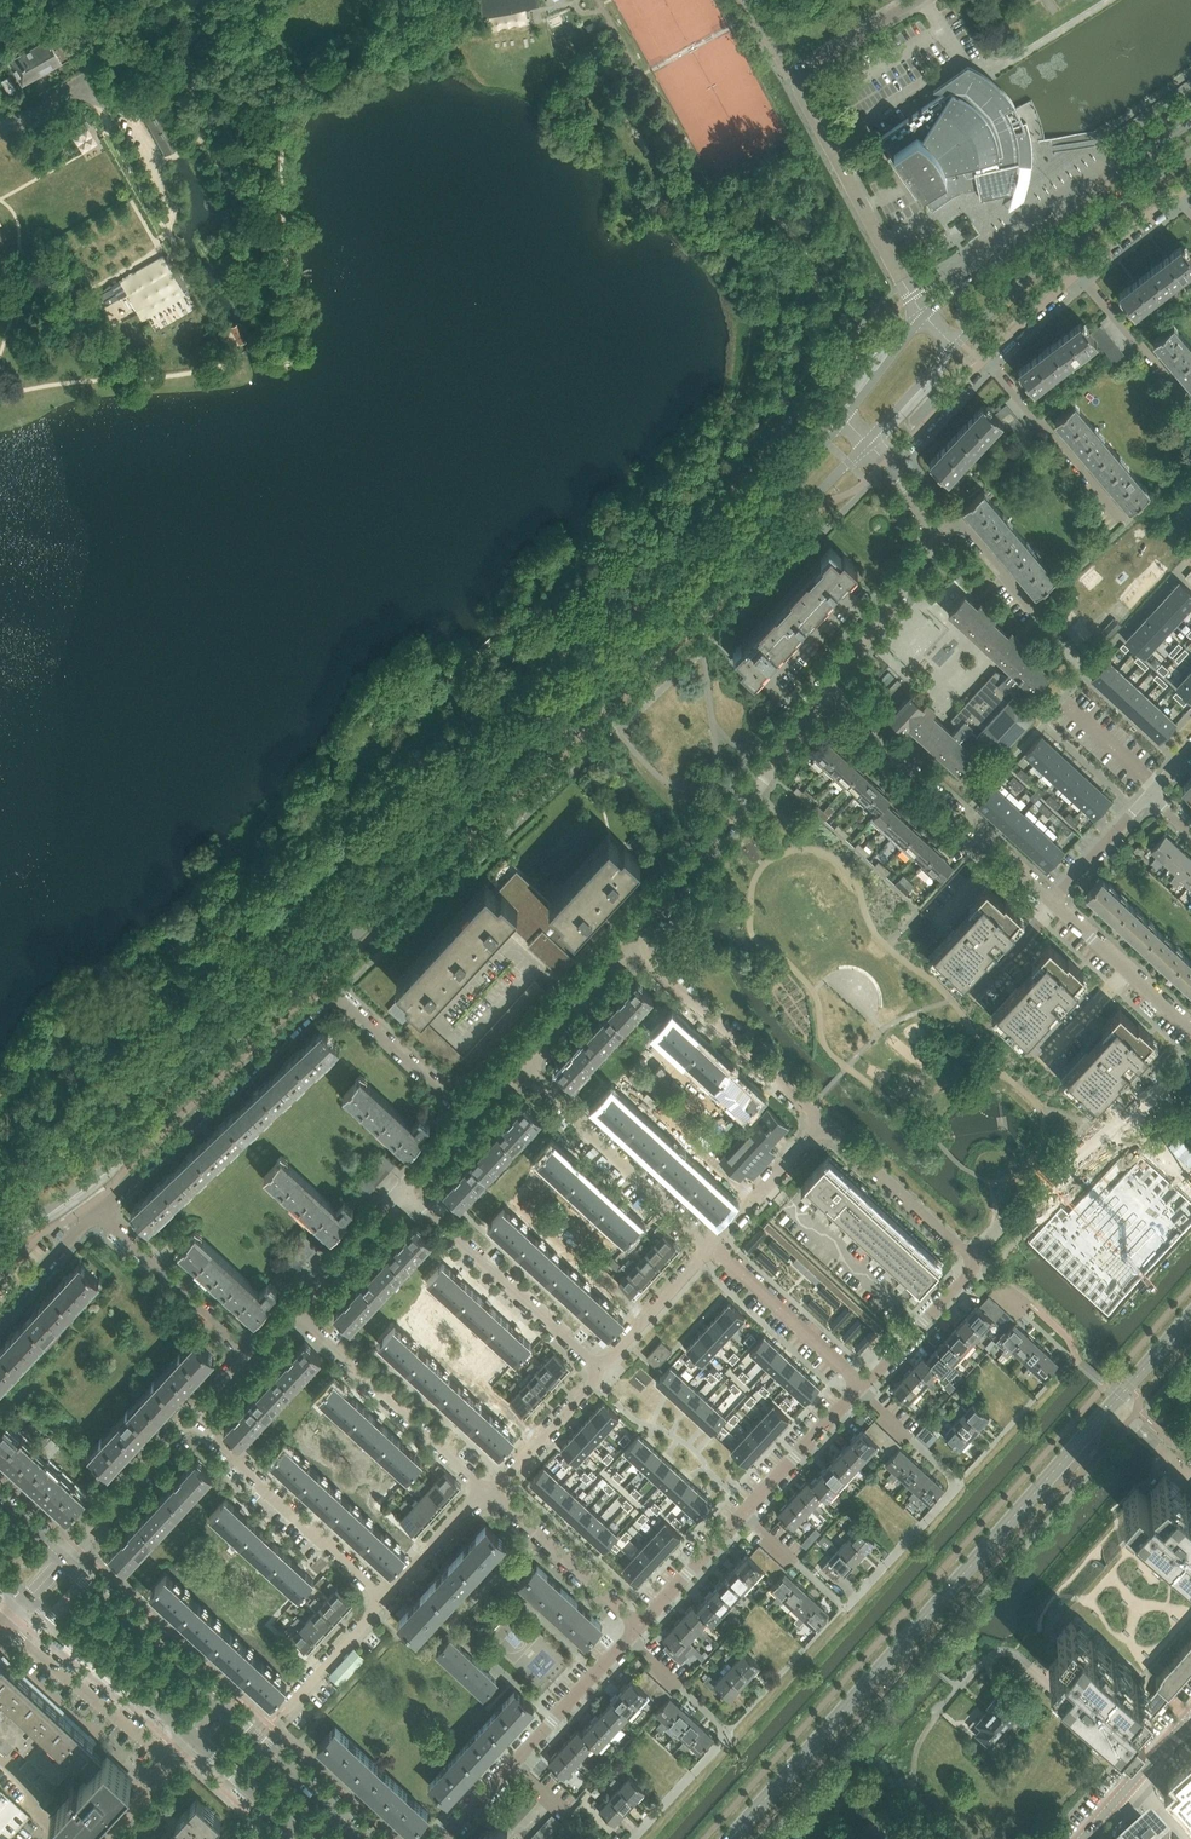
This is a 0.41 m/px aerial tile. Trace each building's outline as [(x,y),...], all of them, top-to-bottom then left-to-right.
[(524,0),(483,0),(485,8),(524,0)] [(585,26),(593,40),(601,36),(593,22),(585,26)] [(23,85),(43,74),(70,59),(69,58),(62,45),(55,49),(49,39),(9,61),(23,85)] [(616,57),(614,53),(613,51),(612,48),(605,51),(609,60),(616,57)] [(937,90),(938,92),(940,91),(945,92),(914,113),(907,118),(900,123),(880,137),(881,139),(884,144),(888,149),(891,153),(887,156),(916,197),(920,194),(932,211),(951,197),(953,196),(955,195),(957,194),(959,193),(961,193),(978,189),(980,198),(985,197),(1013,191),(1016,180),(1017,178),(1017,175),(1018,174),(1018,170),(1019,166),(1025,167),(1032,167),(1032,162),(1032,157),(1032,152),(1032,150),(1032,147),(1031,142),(1035,141),(1038,141),(1045,140),(1045,139),(1039,140),(1037,132),(1037,130),(1035,123),(1032,116),(1028,105),(1027,105),(1017,110),(1016,108),(1016,109),(1014,107),(1011,101),(1007,95),(1002,90),(997,85),(992,81),(992,80),(989,77),(988,77),(983,73),(978,70),(973,68),(968,65),(967,66),(933,90),(936,90),(937,90)] [(9,76),(2,80),(9,93),(16,89),(9,76)] [(166,154),(179,147),(153,99),(140,106),(166,154)] [(1025,167),(1019,166),(1019,170),(1019,171),(1018,174),(1018,176),(1017,179),(1008,211),(1024,200),(1027,190),(1029,183),(1030,179),(1031,176),(1031,172),(1032,170),(1032,167),(1025,167)] [(1188,254),(1183,247),(1184,247),(1182,245),(1150,269),(1166,290),(1190,270),(1190,258),(1190,257),(1188,254)] [(107,287),(100,292),(108,306),(126,295),(137,314),(142,322),(147,319),(188,295),(165,255),(164,254),(107,287)] [(1120,295),(1127,305),(1132,312),(1134,314),(1166,290),(1150,269),(1118,294),(1119,295),(1120,295)] [(1167,357),(1177,368),(1190,356),(1190,347),(1172,324),(1169,321),(1158,331),(1160,334),(1153,340),(1167,357)] [(231,327),(240,344),(249,339),(239,322),(231,327)] [(1094,339),(1090,333),(1087,329),(1083,323),(1082,322),(1049,346),(1065,367),(1097,343),(1098,342),(1096,340),(1096,341),(1094,339)] [(1101,325),(1090,333),(1094,339),(1106,330),(1101,325)] [(1099,345),(1110,336),(1106,330),(1094,339),(1096,341),(1096,340),(1098,342),(1097,343),(1099,345)] [(1103,351),(1115,342),(1110,336),(1099,345),(1103,351)] [(1108,356),(1119,348),(1115,342),(1103,351),(1108,356)] [(1020,372),(1026,381),(1033,389),(1032,389),(1033,391),(1065,367),(1049,346),(1018,370),(1019,372),(1020,372)] [(1112,362),(1124,353),(1119,348),(1108,356),(1112,362)] [(1124,353),(1112,362),(1117,368),(1128,359),(1124,353)] [(1190,384),(1190,385),(1190,356),(1177,368),(1190,384)] [(1054,419),(1069,436),(1080,449),(1099,432),(1071,399),(1060,409),(1062,412),(1054,419)] [(1001,420),(1000,419),(995,414),(991,411),(985,405),(986,405),(984,404),(957,433),(975,451),(1002,422),(1003,421),(1001,420)] [(1006,405),(995,414),(1000,419),(1011,410),(1006,405)] [(1005,425),(1016,416),(1011,410),(1000,419),(1001,420),(1003,421),(1002,422),(1005,425)] [(1009,431),(1020,422),(1016,416),(1005,425),(1009,431)] [(1014,436),(1025,427),(1020,422),(1009,431),(1014,436)] [(1019,442),(1030,433),(1025,427),(1014,436),(1019,442)] [(1080,449),(1094,466),(1105,478),(1124,462),(1099,432),(1080,449)] [(931,464),(939,471),(946,478),(946,479),(948,480),(975,451),(957,433),(929,463),(931,464)] [(1023,448),(1035,439),(1030,433),(1019,442),(1023,448)] [(1105,478),(1119,495),(1130,508),(1138,501),(1140,504),(1151,495),(1149,492),(1124,462),(1105,478)] [(963,506),(972,517),(987,534),(1007,518),(983,489),(982,490),(980,487),(968,497),(970,500),(963,506)] [(987,534),(997,546),(1011,563),(1031,546),(1007,518),(987,534)] [(1011,563),(1021,575),(1036,592),(1043,585),(1045,588),(1057,578),(1055,576),(1055,575),(1031,546),(1011,563)] [(754,679),(850,576),(858,568),(843,555),(840,558),(831,551),(735,654),(744,662),(741,666),(754,679)] [(955,579),(959,583),(960,583),(965,577),(961,573),(955,579)] [(1171,592),(1188,608),(1190,605),(1190,592),(1180,582),(1171,592)] [(1162,602),(1179,618),(1188,608),(1171,592),(1162,602)] [(977,607),(965,596),(949,613),(1011,671),(1006,676),(997,671),(990,679),(984,685),(977,693),(959,712),(952,720),(957,729),(952,734),(932,714),(935,710),(927,703),(923,707),(910,695),(897,709),(895,711),(890,717),(902,728),(903,729),(907,724),(909,722),(912,726),(910,727),(959,772),(975,754),(974,753),(960,740),(973,726),(969,724),(974,719),(983,727),(977,734),(985,741),(990,745),(1000,755),(1000,754),(1035,717),(1035,716),(1021,703),(1013,695),(1012,696),(1007,701),(998,693),(1003,688),(1005,690),(1007,688),(1018,677),(1032,690),(1033,691),(1049,674),(1035,660),(1035,659),(1028,653),(1028,654),(1026,652),(1024,651),(1028,647),(1012,632),(1008,636),(1008,635),(993,621),(996,617),(981,603),(977,607)] [(1153,611),(1170,627),(1179,618),(1162,602),(1153,611)] [(1144,621),(1161,637),(1170,627),(1153,611),(1144,621)] [(1102,631),(1109,637),(1121,624),(1114,618),(1102,631)] [(1135,631),(1152,647),(1161,637),(1144,621),(1135,631)] [(1135,631),(1126,641),(1143,657),(1152,647),(1135,631)] [(1129,648),(1123,643),(1120,647),(1125,652),(1129,648)] [(1177,651),(1182,646),(1178,643),(1174,648),(1177,651)] [(1095,645),(1088,652),(1091,655),(1098,648),(1095,645)] [(1172,657),(1177,651),(1174,648),(1169,653),(1172,657)] [(1185,649),(1180,654),(1184,657),(1189,652),(1185,649)] [(744,662),(735,654),(730,659),(739,667),(741,666),(744,662)] [(1180,654),(1175,660),(1179,663),(1184,657),(1180,654)] [(1140,665),(1143,661),(1138,656),(1138,657),(1135,660),(1140,665)] [(1107,661),(1091,678),(1102,687),(1118,670),(1107,661)] [(1143,661),(1140,665),(1145,670),(1148,666),(1143,661)] [(1160,672),(1165,667),(1164,666),(1162,664),(1157,669),(1160,672)] [(1166,667),(1161,673),(1164,676),(1169,671),(1166,667)] [(1127,679),(1118,670),(1102,687),(1111,696),(1127,679)] [(1157,674),(1154,678),(1159,683),(1162,679),(1157,674)] [(1177,687),(1190,701),(1190,682),(1186,677),(1177,687)] [(1137,688),(1127,679),(1111,696),(1121,705),(1137,688)] [(1162,679),(1159,683),(1164,688),(1168,684),(1162,679)] [(1146,696),(1137,688),(1121,705),(1130,714),(1146,696)] [(1176,692),(1173,695),(1178,700),(1181,697),(1176,692)] [(1156,705),(1146,696),(1130,714),(1140,723),(1156,705)] [(1181,697),(1178,700),(1184,705),(1187,702),(1181,697)] [(1166,714),(1156,705),(1140,723),(1150,731),(1166,714)] [(1166,714),(1150,731),(1160,741),(1176,723),(1166,714)] [(1051,746),(1041,736),(1026,753),(1036,763),(1051,746)] [(824,769),(839,752),(829,743),(813,760),(824,769)] [(1045,771),(1061,754),(1051,746),(1036,763),(1045,771)] [(839,752),(824,769),(834,779),(849,762),(839,752)] [(1055,780),(1071,763),(1061,754),(1045,771),(1055,780)] [(849,762),(834,779),(844,788),(859,771),(849,762)] [(1065,789),(1080,772),(1071,763),(1055,780),(1065,789)] [(1021,768),(1016,773),(1022,778),(1026,773),(1021,768)] [(859,771),(844,788),(847,785),(857,794),(854,797),(870,780),(859,771)] [(1074,798),(1090,781),(1080,772),(1065,789),(1074,798)] [(1026,773),(1022,778),(1027,783),(1031,778),(1026,773)] [(1014,776),(1009,781),(1014,786),(1019,781),(1014,776)] [(1182,787),(1190,795),(1190,778),(1182,787)] [(870,780),(854,797),(864,807),(880,790),(870,780)] [(1019,781),(1014,786),(1019,791),(1024,785),(1019,781)] [(1084,807),(1099,790),(1090,781),(1074,798),(1084,807)] [(799,796),(803,792),(797,786),(793,791),(799,796)] [(1004,797),(994,787),(979,804),(989,814),(1004,797)] [(1044,792),(1039,787),(1034,792),(1039,797),(1044,792)] [(880,790),(864,807),(867,804),(877,812),(870,820),(870,821),(890,799),(880,790)] [(1109,799),(1099,790),(1084,807),(1094,816),(1109,799)] [(803,792),(799,796),(805,801),(809,797),(803,792)] [(1035,802),(1039,797),(1034,792),(1029,797),(1035,802)] [(1050,795),(1045,800),(1050,805),(1055,799),(1050,795)] [(1014,805),(1004,797),(989,814),(998,822),(1014,805)] [(880,830),(896,813),(887,804),(891,800),(890,799),(870,821),(880,830)] [(1055,799),(1050,805),(1055,809),(1060,804),(1055,799)] [(1043,803),(1038,808),(1043,813),(1048,807),(1043,803)] [(819,815),(823,810),(818,805),(814,809),(819,815)] [(1024,814),(1014,805),(998,822),(1008,831),(1024,814)] [(1048,807),(1043,813),(1048,817),(1053,812),(1048,807)] [(823,810),(819,815),(825,820),(829,815),(823,810)] [(1069,812),(1064,818),(1070,822),(1074,817),(1069,812)] [(896,813),(880,830),(891,839),(906,822),(896,813)] [(1033,823),(1024,814),(1008,831),(1018,840),(1033,823)] [(1074,817),(1070,822),(1075,827),(1080,822),(1074,817)] [(1062,820),(1057,825),(1062,830),(1067,825),(1062,820)] [(901,849),(916,832),(906,822),(891,839),(901,849)] [(1043,832),(1033,823),(1018,840),(1027,849),(1043,832)] [(840,833),(844,829),(838,824),(834,828),(840,833)] [(1067,825),(1062,830),(1067,835),(1072,830),(1067,825)] [(844,829),(840,833),(845,838),(849,834),(844,829)] [(916,832),(901,849),(911,858),(927,841),(916,832)] [(1052,841),(1043,832),(1027,849),(1037,858),(1052,841)] [(1154,866),(1175,843),(1166,835),(1166,834),(1165,834),(1151,849),(1157,855),(1151,863),(1154,866)] [(644,846),(645,845),(642,843),(635,837),(629,845),(639,853),(644,846)] [(576,932),(641,861),(625,848),(622,851),(610,840),(550,904),(518,874),(498,895),(491,888),(490,888),(487,885),(397,982),(409,994),(407,997),(423,1011),(506,921),(562,972),(574,960),(573,960),(566,953),(580,937),(582,939),(582,938),(576,932)] [(927,841),(911,858),(914,855),(924,864),(921,867),(937,850),(927,841)] [(1062,850),(1052,841),(1037,858),(1047,867),(1062,850)] [(860,852),(864,848),(858,843),(854,847),(860,852)] [(1165,862),(1171,867),(1185,852),(1175,843),(1154,866),(1157,868),(1165,862)] [(1138,846),(1133,850),(1136,855),(1141,856),(1142,847),(1138,846)] [(864,848),(860,852),(866,857),(870,853),(864,848)] [(953,868),(949,864),(946,861),(947,860),(937,850),(921,867),(931,877),(934,874),(942,880),(953,868)] [(1174,884),(1190,865),(1190,858),(1185,852),(1171,867),(1176,873),(1170,881),(1174,884)] [(880,871),(884,866),(879,861),(875,865),(880,871)] [(1190,885),(1190,884),(1190,865),(1174,884),(1176,886),(1184,880),(1190,885)] [(884,866),(880,871),(886,876),(890,872),(884,866)] [(1117,922),(1132,905),(1102,878),(1087,894),(1117,922)] [(899,880),(895,884),(901,889),(905,885),(899,880)] [(905,885),(901,889),(906,895),(915,885),(909,880),(905,885)] [(987,959),(1024,918),(1018,913),(1005,901),(1004,903),(986,887),(969,906),(973,910),(968,915),(966,913),(953,927),(955,929),(933,952),(942,961),(937,966),(950,978),(955,972),(964,981),(985,957),(987,959)] [(1132,905),(1117,922),(1143,946),(1158,929),(1132,905)] [(1158,929),(1143,946),(1170,971),(1185,955),(1158,929)] [(588,943),(573,960),(574,960),(578,965),(594,949),(588,943)] [(678,958),(682,953),(670,944),(666,949),(678,958)] [(1050,1017),(1087,977),(1081,971),(1068,959),(1067,961),(1049,945),(1032,964),(1032,965),(1036,968),(1031,974),(1029,971),(1016,985),(1018,987),(996,1011),(1005,1019),(1000,1024),(1013,1036),(1018,1031),(1027,1039),(1048,1015),(1050,1017)] [(1185,955),(1170,971),(1190,990),(1190,960),(1185,955)] [(610,1010),(626,1025),(652,996),(636,981),(610,1010)] [(413,1011),(406,1004),(403,1001),(399,998),(388,1009),(392,1013),(395,1016),(402,1022),(409,1015),(413,1011)] [(626,1025),(610,1010),(583,1039),(599,1054),(626,1025)] [(1120,1082),(1158,1041),(1151,1036),(1138,1024),(1137,1026),(1120,1010),(1102,1029),(1106,1033),(1101,1038),(1099,1036),(1086,1050),(1088,1052),(1066,1075),(1075,1084),(1070,1089),(1083,1101),(1088,1095),(1097,1104),(1118,1080),(1120,1082)] [(701,1041),(685,1026),(672,1015),(658,1031),(687,1058),(701,1041)] [(323,1030),(306,1046),(291,1060),(308,1078),(340,1047),(323,1030)] [(599,1054),(583,1039),(556,1069),(572,1083),(599,1054)] [(731,1068),(714,1053),(701,1041),(687,1058),(716,1084),(731,1068)] [(291,1060),(273,1077),(259,1090),(276,1108),(308,1078),(291,1060)] [(745,1111),(751,1105),(760,1095),(731,1068),(716,1084),(745,1111)] [(430,1125),(421,1117),(411,1128),(359,1078),(344,1095),(408,1154),(423,1138),(423,1137),(422,1138),(419,1135),(429,1125),(430,1126),(430,1125)] [(259,1090),(241,1108),(227,1121),(244,1138),(276,1108),(259,1090)] [(597,1107),(613,1122),(627,1135),(642,1118),(612,1091),(597,1107)] [(498,1132),(514,1147),(541,1117),(525,1102),(498,1132)] [(751,1105),(745,1111),(742,1114),(753,1125),(720,1159),(721,1160),(722,1159),(739,1175),(738,1176),(739,1177),(745,1170),(753,1178),(775,1154),(767,1147),(787,1125),(786,1124),(786,1125),(768,1109),(769,1108),(768,1108),(764,1112),(765,1112),(763,1114),(756,1108),(756,1109),(751,1105)] [(627,1135),(641,1148),(657,1162),(672,1146),(642,1118),(627,1135)] [(227,1121),(207,1139),(195,1151),(212,1168),(244,1138),(227,1121)] [(471,1160),(488,1175),(514,1147),(498,1132),(471,1160)] [(581,1171),(564,1156),(552,1145),(538,1161),(567,1188),(581,1171)] [(657,1162),(677,1180),(687,1190),(702,1174),(672,1146),(657,1162)] [(1029,1244),(1108,1317),(1190,1227),(1190,1204),(1130,1148),(1069,1215),(1062,1208),(1029,1244)] [(195,1151),(175,1170),(163,1181),(180,1199),(212,1168),(195,1151)] [(378,1159),(389,1168),(393,1163),(394,1164),(394,1163),(383,1153),(378,1159)] [(944,1261),(829,1155),(805,1182),(801,1187),(807,1192),(809,1190),(817,1197),(814,1199),(821,1206),(824,1203),(831,1210),(829,1213),(835,1218),(837,1216),(844,1222),(842,1225),(848,1230),(850,1228),(858,1235),(855,1237),(861,1243),(864,1240),(871,1247),(869,1249),(875,1255),(877,1253),(884,1259),(882,1262),(888,1267),(890,1265),(898,1272),(895,1274),(901,1280),(904,1277),(911,1284),(909,1286),(915,1292),(919,1287),(920,1288),(944,1261)] [(344,1200),(335,1210),(280,1159),(265,1175),(332,1237),(347,1221),(346,1220),(346,1221),(343,1218),(352,1208),(353,1209),(354,1208),(344,1200)] [(373,1164),(384,1174),(389,1168),(378,1159),(373,1164)] [(488,1175),(471,1160),(445,1190),(461,1204),(488,1175)] [(368,1169),(379,1179),(384,1174),(373,1164),(368,1169)] [(363,1174),(374,1184),(379,1179),(368,1169),(363,1174)] [(610,1198),(593,1183),(581,1171),(567,1188),(596,1215),(610,1198)] [(358,1180),(369,1190),(374,1184),(363,1174),(358,1180)] [(687,1190),(705,1206),(717,1217),(732,1201),(702,1174),(687,1190)] [(369,1190),(358,1180),(353,1185),(365,1196),(365,1195),(364,1195),(369,1190)] [(163,1181),(142,1201),(131,1212),(148,1229),(180,1199),(163,1181)] [(640,1225),(622,1209),(610,1198),(596,1215),(625,1242),(640,1225)] [(488,1225),(504,1240),(518,1253),(533,1236),(503,1209),(488,1225)] [(662,1229),(668,1223),(665,1220),(659,1226),(662,1229)] [(415,1225),(400,1242),(388,1254),(405,1269),(431,1240),(415,1225)] [(655,1243),(670,1258),(680,1247),(657,1227),(654,1230),(660,1238),(655,1243)] [(761,1229),(745,1247),(750,1252),(766,1234),(761,1229)] [(174,1245),(184,1235),(178,1230),(169,1240),(174,1245)] [(179,1250),(255,1321),(270,1304),(269,1303),(269,1304),(266,1301),(275,1291),(276,1292),(277,1292),(268,1283),(258,1294),(194,1234),(189,1240),(179,1250)] [(179,1250),(189,1240),(184,1235),(174,1245),(179,1250)] [(301,1241),(312,1251),(317,1246),(317,1247),(318,1247),(306,1236),(301,1241)] [(518,1253),(532,1265),(548,1280),(563,1264),(533,1236),(518,1253)] [(772,1240),(767,1245),(785,1261),(790,1256),(772,1240)] [(296,1247),(307,1257),(312,1251),(301,1241),(296,1247)] [(670,1258),(655,1243),(650,1249),(642,1243),(639,1246),(662,1267),(670,1258)] [(662,1267),(639,1246),(636,1249),(643,1257),(637,1263),(653,1277),(662,1267)] [(291,1252),(302,1262),(307,1257),(296,1247),(291,1252)] [(286,1258),(297,1268),(302,1262),(291,1252),(286,1258)] [(761,1252),(756,1257),(774,1273),(779,1268),(761,1252)] [(388,1254),(373,1270),(361,1283),(378,1298),(405,1269),(388,1254)] [(281,1263),(292,1273),(297,1268),(286,1258),(281,1263)] [(617,1270),(619,1268),(621,1266),(614,1259),(610,1263),(617,1270)] [(653,1277),(637,1263),(633,1259),(627,1265),(624,1262),(621,1266),(644,1286),(653,1277)] [(53,1292),(72,1310),(99,1280),(80,1263),(53,1292)] [(276,1268),(279,1271),(288,1279),(288,1278),(292,1273),(281,1263),(276,1268)] [(473,1291),(456,1275),(443,1263),(429,1279),(458,1306),(473,1291)] [(548,1280),(568,1298),(578,1308),(593,1292),(563,1264),(548,1280)] [(644,1286),(621,1266),(619,1268),(625,1276),(619,1282),(635,1296),(644,1286)] [(361,1283),(347,1299),(335,1312),(351,1327),(378,1298),(361,1283)] [(822,1286),(817,1291),(835,1307),(840,1302),(822,1286)] [(502,1317),(485,1302),(473,1291),(458,1306),(486,1333),(502,1317)] [(72,1310),(53,1292),(27,1321),(46,1338),(50,1333),(72,1310)] [(578,1308),(596,1324),(608,1335),(623,1319),(593,1292),(578,1308)] [(989,1296),(979,1307),(985,1312),(994,1301),(989,1296)] [(811,1298),(806,1303),(823,1319),(828,1314),(811,1298)] [(1000,1306),(994,1301),(985,1312),(990,1317),(1000,1306)] [(745,1317),(729,1303),(721,1312),(736,1327),(745,1317)] [(967,1315),(985,1331),(994,1320),(990,1317),(985,1312),(979,1307),(977,1305),(967,1315)] [(1005,1311),(1000,1306),(990,1317),(994,1320),(996,1322),(1005,1311)] [(846,1307),(830,1325),(835,1330),(851,1312),(846,1307)] [(1005,1311),(996,1322),(1001,1327),(1011,1315),(1005,1311)] [(736,1327),(721,1312),(712,1321),(728,1336),(736,1327)] [(985,1331),(967,1315),(958,1326),(975,1341),(985,1331)] [(1006,1332),(1015,1323),(1017,1320),(1011,1315),(1001,1327),(1006,1332)] [(515,1360),(531,1344),(502,1317),(486,1333),(515,1360)] [(858,1319),(842,1336),(847,1341),(864,1324),(858,1319)] [(0,1350),(19,1367),(46,1338),(27,1321),(0,1350)] [(728,1336),(712,1321),(703,1330),(719,1345),(728,1336)] [(1015,1323),(1006,1332),(1001,1337),(1009,1344),(1003,1352),(1006,1354),(1025,1333),(1015,1323)] [(948,1336),(965,1352),(975,1341),(958,1326),(948,1336)] [(379,1343),(391,1354),(409,1371),(424,1355),(394,1328),(379,1343)] [(719,1345),(703,1330),(695,1340),(711,1354),(719,1345)] [(871,1330),(855,1348),(860,1353),(876,1335),(871,1330)] [(1023,1358),(1036,1343),(1025,1333),(1006,1354),(1008,1356),(1015,1350),(1023,1358)] [(756,1339),(751,1334),(748,1337),(753,1342),(756,1339)] [(759,1359),(773,1344),(764,1335),(750,1351),(759,1359)] [(938,1347),(955,1363),(965,1352),(948,1336),(938,1347)] [(753,1342),(748,1337),(744,1341),(749,1346),(750,1346),(753,1342)] [(991,1348),(996,1343),(992,1339),(986,1347),(989,1350),(991,1348)] [(187,1387),(203,1370),(214,1357),(195,1340),(182,1355),(168,1370),(187,1387)] [(711,1354),(695,1340),(686,1349),(702,1363),(711,1354)] [(278,1371),(294,1386),(321,1356),(305,1341),(293,1354),(278,1371)] [(662,1341),(647,1357),(657,1367),(672,1351),(668,1347),(662,1341)] [(1025,1372),(1027,1374),(1047,1353),(1036,1343),(1023,1358),(1030,1365),(1025,1372)] [(768,1368),(783,1352),(773,1344),(759,1359),(768,1368)] [(546,1362),(561,1376),(570,1366),(548,1345),(545,1349),(551,1356),(546,1362)] [(927,1359),(944,1375),(955,1363),(938,1347),(927,1359)] [(0,1350),(0,1388),(19,1367),(0,1350)] [(739,1357),(734,1352),(731,1355),(736,1360),(739,1357)] [(777,1376),(792,1361),(783,1352),(768,1368),(777,1376)] [(1036,1370),(1044,1378),(1058,1363),(1051,1356),(1047,1353),(1027,1374),(1029,1376),(1036,1370)] [(409,1371),(423,1384),(439,1399),(454,1382),(424,1355),(409,1371)] [(736,1360),(731,1355),(727,1359),(733,1364),(736,1360)] [(913,1366),(936,1387),(938,1385),(931,1377),(938,1370),(945,1376),(944,1375),(927,1359),(924,1356),(913,1366)] [(688,1365),(693,1360),(690,1357),(685,1362),(688,1365)] [(692,1369),(697,1363),(693,1360),(688,1365),(692,1369)] [(787,1385),(801,1369),(792,1361),(777,1376),(787,1385)] [(561,1376),(546,1362),(541,1368),(532,1362),(530,1365),(552,1386),(561,1376)] [(552,1386),(530,1365),(527,1368),(533,1375),(528,1381),(543,1395),(552,1386)] [(665,1390),(680,1374),(671,1366),(656,1382),(660,1385),(665,1390)] [(903,1377),(919,1391),(926,1383),(934,1389),(936,1387),(913,1366),(903,1377)] [(796,1394),(810,1378),(801,1369),(787,1385),(796,1394)] [(142,1398),(161,1416),(187,1387),(168,1370),(142,1398)] [(722,1375),(717,1370),(714,1374),(719,1379),(722,1375)] [(294,1386),(278,1371),(251,1400),(267,1415),(294,1386)] [(709,1380),(714,1375),(710,1371),(705,1377),(709,1380)] [(746,1374),(743,1371),(738,1376),(741,1379),(746,1374)] [(675,1399),(689,1383),(680,1374),(665,1390),(671,1395),(675,1399)] [(745,1382),(750,1377),(746,1374),(741,1379),(745,1382)] [(713,1383),(718,1378),(714,1375),(709,1380),(713,1383)] [(919,1391),(903,1377),(893,1389),(916,1409),(918,1406),(911,1399),(919,1391)] [(805,1402),(820,1386),(810,1378),(796,1394),(805,1402)] [(348,1424),(364,1408),(334,1381),(320,1397),(348,1424)] [(543,1395),(528,1381),(523,1387),(515,1381),(512,1384),(535,1405),(543,1395)] [(439,1399),(459,1416),(469,1426),(484,1410),(454,1382),(439,1399)] [(733,1391),(738,1386),(734,1382),(729,1388),(733,1391)] [(684,1407),(699,1391),(689,1383),(675,1399),(678,1402),(684,1407)] [(535,1405),(512,1384),(509,1387),(516,1395),(510,1401),(525,1415),(535,1405)] [(762,1393),(767,1388),(763,1385),(758,1390),(762,1393)] [(736,1394),(741,1389),(738,1386),(733,1391),(736,1394)] [(765,1397),(770,1391),(767,1388),(762,1393),(765,1397)] [(693,1416),(708,1400),(699,1391),(684,1407),(689,1412),(693,1416)] [(757,1400),(752,1395),(751,1395),(748,1398),(754,1403),(757,1400)] [(142,1398),(116,1426),(135,1444),(161,1416),(142,1398)] [(754,1403),(748,1398),(745,1402),(750,1407),(754,1403)] [(783,1408),(788,1402),(784,1399),(779,1404),(783,1408)] [(267,1415),(251,1400),(224,1428),(241,1443),(267,1415)] [(702,1424),(717,1408),(708,1400),(693,1416),(696,1419),(702,1424)] [(619,1417),(603,1402),(595,1412),(611,1426),(619,1417)] [(786,1411),(791,1405),(788,1402),(783,1408),(786,1411)] [(957,1407),(979,1427),(989,1416),(974,1403),(967,1410),(959,1404),(957,1407)] [(789,1419),(774,1404),(765,1414),(781,1428),(789,1419)] [(954,1424),(969,1438),(979,1427),(957,1407),(955,1409),(961,1416),(954,1424)] [(364,1408),(348,1424),(377,1451),(393,1434),(364,1408)] [(712,1433),(726,1417),(717,1408),(702,1424),(708,1429),(711,1432),(712,1433)] [(0,1431),(0,1456),(14,1469),(36,1445),(18,1429),(29,1417),(21,1409),(10,1421),(0,1431)] [(469,1426),(486,1442),(499,1454),(514,1437),(484,1410),(469,1426)] [(611,1426),(595,1412),(586,1421),(602,1436),(611,1426)] [(740,1418),(735,1413),(731,1416),(737,1421),(740,1418)] [(781,1428),(765,1414),(757,1423),(772,1437),(781,1428)] [(921,1425),(927,1418),(923,1414),(917,1421),(921,1425)] [(737,1421),(731,1416),(728,1420),(733,1425),(737,1421)] [(602,1436),(586,1421),(578,1430),(594,1445),(602,1436)] [(870,1438),(880,1427),(874,1422),(865,1432),(870,1438)] [(772,1437),(757,1423),(748,1432),(764,1447),(772,1437)] [(969,1438),(954,1424),(947,1432),(939,1426),(937,1429),(944,1435),(959,1449),(969,1438)] [(135,1444),(116,1426),(90,1454),(91,1455),(109,1472),(135,1444)] [(728,1431),(723,1426),(720,1429),(720,1430),(725,1434),(728,1431)] [(880,1427),(870,1438),(876,1443),(885,1431),(880,1427)] [(922,1442),(930,1433),(923,1427),(915,1435),(922,1442)] [(865,1432),(862,1429),(852,1440),(869,1456),(879,1446),(876,1443),(870,1438),(865,1432)] [(594,1445),(578,1430),(569,1439),(585,1454),(594,1445)] [(885,1431),(876,1443),(879,1446),(881,1448),(891,1436),(885,1431)] [(764,1447),(748,1432),(740,1441),(755,1456),(764,1447)] [(631,1438),(626,1433),(622,1437),(628,1442),(631,1438)] [(393,1434),(377,1451),(407,1478),(422,1462),(393,1434)] [(639,1435),(624,1451),(633,1459),(648,1443),(643,1439),(639,1435)] [(891,1436),(881,1448),(886,1453),(896,1441),(891,1436)] [(49,1457),(60,1445),(51,1437),(40,1449),(36,1445),(14,1469),(40,1493),(62,1469),(49,1457)] [(628,1442),(622,1437),(619,1440),(624,1445),(628,1442)] [(585,1454),(569,1439),(561,1448),(561,1449),(577,1463),(585,1454)] [(842,1451),(859,1467),(869,1456),(852,1440),(842,1451)] [(755,1456),(740,1441),(731,1450),(747,1465),(755,1456)] [(896,1441),(886,1453),(891,1457),(899,1447),(900,1448),(902,1446),(896,1441)] [(654,1449),(648,1443),(633,1459),(643,1468),(657,1452),(654,1449)] [(299,1487),(314,1471),(294,1453),(286,1446),(271,1461),(299,1487)] [(890,1480),(911,1458),(900,1448),(899,1447),(891,1457),(886,1463),(893,1470),(888,1478),(890,1480)] [(614,1456),(609,1451),(605,1455),(611,1460),(614,1456)] [(859,1467),(842,1451),(832,1462),(849,1478),(859,1467)] [(661,1455),(657,1452),(643,1468),(652,1476),(666,1460),(661,1455)] [(611,1460),(605,1455),(602,1459),(607,1463),(608,1464),(611,1460)] [(563,1466),(568,1460),(565,1456),(564,1457),(559,1462),(563,1466)] [(911,1458),(890,1480),(893,1483),(900,1476),(908,1484),(922,1468),(911,1458)] [(196,1459),(166,1492),(182,1506),(212,1474),(196,1459)] [(567,1469),(571,1464),(572,1463),(568,1460),(563,1466),(567,1469)] [(661,1485),(676,1469),(672,1465),(666,1460),(652,1476),(661,1485)] [(822,1473),(839,1489),(849,1478),(832,1462),(822,1473)] [(436,1481),(452,1495),(461,1484),(438,1464),(435,1467),(442,1475),(436,1481)] [(540,1491),(554,1475),(545,1466),(530,1482),(540,1491)] [(922,1468),(908,1484),(915,1490),(909,1498),(912,1500),(932,1477),(922,1468)] [(67,1518),(88,1494),(62,1469),(40,1493),(67,1518)] [(670,1493),(685,1477),(679,1472),(676,1469),(661,1485),(670,1493)] [(597,1475),(592,1470),(588,1474),(594,1479),(597,1475)] [(616,1479),(621,1473),(617,1470),(612,1475),(616,1479)] [(331,1516),(345,1500),(314,1471),(299,1487),(331,1516)] [(584,1480),(588,1474),(585,1471),(580,1476),(584,1480)] [(619,1482),(624,1477),(621,1473),(616,1479),(619,1482)] [(812,1483),(824,1495),(824,1494),(830,1499),(839,1489),(822,1473),(812,1483)] [(587,1483),(592,1478),(588,1474),(584,1480),(587,1483)] [(549,1499),(563,1483),(554,1475),(540,1491),(549,1499)] [(1039,1612),(1062,1632),(1057,1637),(1067,1646),(1049,1666),(1052,1669),(1063,1679),(1072,1687),(1079,1693),(1083,1697),(1095,1707),(1106,1717),(1114,1724),(1126,1734),(1129,1737),(1153,1709),(1157,1705),(1161,1701),(1164,1697),(1169,1691),(1170,1690),(1190,1666),(1190,1499),(1187,1496),(1178,1487),(1168,1479),(1165,1476),(1147,1496),(1137,1487),(1137,1488),(1123,1503),(1126,1506),(1128,1507),(1119,1517),(1110,1527),(1101,1537),(1093,1547),(1050,1596),(1045,1602),(1042,1606),(1039,1612)] [(679,1502),(694,1486),(690,1482),(685,1477),(670,1493),(679,1502)] [(932,1477),(912,1500),(914,1502),(922,1496),(929,1503),(943,1488),(932,1477)] [(420,1483),(443,1504),(452,1495),(436,1481),(431,1486),(423,1480),(420,1483)] [(798,1491),(821,1512),(823,1510),(816,1503),(824,1495),(812,1483),(809,1480),(798,1491)] [(607,1491),(612,1485),(608,1482),(603,1487),(607,1491)] [(419,1500),(434,1514),(443,1504),(420,1483),(418,1486),(424,1494),(419,1500)] [(558,1508),(572,1492),(563,1483),(549,1499),(558,1508)] [(614,1490),(615,1489),(615,1488),(612,1485),(607,1491),(610,1494),(614,1490)] [(688,1510),(703,1494),(697,1489),(694,1486),(679,1502),(688,1510)] [(634,1495),(639,1490),(635,1487),(630,1492),(634,1495)] [(638,1499),(642,1494),(639,1490),(634,1495),(638,1499)] [(788,1502),(804,1516),(811,1508),(819,1514),(821,1512),(798,1491),(788,1502)] [(140,1520),(156,1535),(182,1506),(166,1492),(140,1520)] [(567,1516),(581,1500),(572,1492),(558,1508),(567,1516)] [(697,1518),(712,1503),(708,1499),(703,1494),(688,1510),(697,1518)] [(240,1542),(255,1525),(226,1499),(211,1515),(240,1542)] [(625,1508),(630,1502),(626,1499),(621,1504),(625,1508)] [(362,1546),(377,1529),(345,1500),(331,1516),(362,1546)] [(403,1503),(425,1523),(434,1514),(419,1500),(413,1505),(405,1500),(403,1503)] [(576,1524),(591,1509),(581,1500),(567,1516),(576,1524)] [(628,1511),(634,1505),(630,1502),(625,1508),(628,1511)] [(654,1511),(659,1505),(655,1502),(650,1507),(654,1511)] [(804,1516),(788,1502),(778,1513),(801,1534),(803,1532),(796,1524),(804,1516)] [(425,1523),(403,1503),(400,1505),(406,1513),(401,1519),(416,1534),(425,1523)] [(657,1514),(662,1509),(659,1505),(654,1511),(657,1514)] [(585,1533),(600,1517),(591,1509),(576,1524),(585,1533)] [(649,1517),(643,1512),(640,1515),(645,1520),(649,1517)] [(645,1520),(640,1515),(637,1519),(642,1524),(645,1520)] [(675,1525),(679,1520),(676,1516),(671,1521),(675,1525)] [(594,1541),(609,1525),(600,1517),(585,1533),(594,1541)] [(156,1535),(140,1520),(110,1553),(126,1567),(156,1535)] [(678,1528),(683,1523),(679,1520),(675,1525),(678,1528)] [(681,1536),(665,1522),(657,1531),(673,1545),(681,1536)] [(255,1525),(240,1542),(269,1569),(284,1552),(255,1525)] [(603,1550),(618,1534),(609,1525),(594,1541),(603,1550)] [(457,1559),(474,1575),(504,1542),(487,1526),(457,1559)] [(844,1529),(842,1532),(864,1552),(866,1550),(868,1548),(868,1549),(874,1543),(873,1543),(874,1541),(859,1527),(852,1535),(844,1529)] [(821,1532),(816,1528),(812,1532),(817,1537),(821,1532)] [(377,1529),(362,1546),(390,1571),(406,1555),(377,1529)] [(632,1535),(626,1530),(623,1534),(628,1539),(632,1535)] [(673,1545),(657,1531),(648,1540),(664,1555),(673,1545)] [(846,1541),(839,1549),(854,1563),(856,1561),(856,1562),(862,1556),(861,1556),(863,1553),(864,1552),(842,1532),(840,1534),(846,1541)] [(628,1539),(623,1534),(620,1537),(625,1542),(628,1539)] [(810,1544),(805,1539),(801,1544),(806,1548),(810,1544)] [(664,1555),(648,1540),(640,1549),(656,1564),(664,1555)] [(620,1548),(615,1543),(612,1546),(617,1551),(620,1548)] [(755,1561),(765,1551),(759,1545),(750,1556),(755,1561)] [(656,1564),(640,1549),(631,1558),(647,1573),(656,1564)] [(839,1549),(821,1568),(835,1580),(842,1572),(844,1574),(846,1572),(848,1570),(848,1571),(854,1565),(853,1564),(854,1563),(839,1549)] [(765,1551),(755,1561),(761,1566),(770,1556),(765,1551)] [(284,1552),(269,1569),(298,1596),(313,1579),(284,1552)] [(754,1581),(764,1570),(765,1570),(761,1566),(755,1561),(750,1556),(747,1554),(737,1565),(754,1581)] [(770,1556),(761,1566),(765,1570),(764,1570),(766,1572),(776,1561),(770,1556)] [(647,1573),(631,1558),(623,1568),(639,1582),(647,1573)] [(429,1589),(447,1605),(474,1575),(457,1559),(429,1589)] [(776,1561),(766,1572),(771,1576),(781,1566),(776,1561)] [(552,1613),(569,1595),(537,1565),(520,1583),(552,1613)] [(727,1576),(744,1592),(754,1581),(737,1565),(727,1576)] [(781,1566),(771,1576),(776,1581),(785,1572),(786,1571),(781,1566)] [(775,1605),(796,1582),(785,1572),(776,1581),(771,1587),(779,1595),(772,1602),(775,1605)] [(151,1591),(164,1602),(180,1617),(194,1601),(166,1575),(151,1591)] [(717,1586),(734,1602),(744,1592),(727,1576),(717,1586)] [(329,1597),(344,1612),(353,1601),(331,1581),(328,1584),(334,1592),(329,1597)] [(796,1582),(775,1605),(777,1607),(785,1600),(792,1607),(807,1592),(796,1582)] [(707,1597),(724,1613),(734,1602),(717,1586),(707,1597)] [(755,1594),(760,1598),(766,1591),(761,1587),(755,1594)] [(447,1605),(429,1589),(399,1621),(417,1638),(447,1605)] [(796,1625),(817,1602),(807,1592),(792,1607),(800,1615),(794,1623),(796,1625)] [(569,1595),(552,1613),(585,1643),(601,1625),(569,1595)] [(344,1612),(329,1597),(323,1603),(315,1597),(313,1600),(335,1621),(344,1612)] [(697,1608),(709,1619),(714,1624),(724,1613),(707,1597),(697,1608)] [(335,1621),(313,1600),(310,1603),(316,1611),(311,1617),(326,1631),(335,1621)] [(211,1646),(226,1630),(194,1601),(180,1617),(211,1646)] [(817,1602),(796,1625),(799,1627),(806,1620),(815,1627),(829,1612),(817,1602)] [(683,1616),(706,1636),(708,1634),(702,1627),(709,1619),(697,1608),(694,1605),(683,1616)] [(673,1627),(689,1641),(696,1633),(704,1639),(706,1636),(683,1616),(673,1627)] [(326,1631),(311,1617),(306,1623),(298,1617),(295,1620),(318,1640),(326,1631)] [(318,1640),(295,1620),(292,1623),(299,1630),(293,1636),(308,1651),(318,1640)] [(689,1641),(673,1627),(663,1638),(686,1658),(688,1656),(686,1653),(693,1645),(689,1641)] [(226,1630),(211,1646),(243,1675),(258,1659),(226,1630)] [(460,1674),(473,1660),(451,1639),(438,1653),(460,1674)] [(727,1656),(749,1676),(760,1665),(745,1651),(737,1659),(729,1654),(727,1656)] [(724,1673),(739,1687),(749,1676),(727,1656),(725,1659),(731,1666),(724,1673)] [(243,1675),(255,1686),(271,1701),(286,1685),(258,1659),(243,1675)] [(5,1698),(9,1701),(7,1703),(0,1711),(0,1713),(3,1716),(0,1718),(0,1749),(6,1755),(14,1746),(25,1736),(23,1734),(31,1725),(35,1729),(17,1748),(28,1758),(20,1767),(32,1779),(60,1749),(65,1753),(63,1755),(55,1764),(53,1762),(43,1772),(34,1781),(48,1794),(76,1763),(92,1747),(94,1744),(3,1660),(0,1663),(0,1703),(5,1698)] [(473,1660),(460,1674),(484,1696),(497,1682),(473,1660)] [(641,1686),(651,1675),(645,1670),(635,1680),(641,1686)] [(739,1687),(724,1673),(717,1681),(710,1675),(704,1681),(716,1693),(719,1689),(729,1698),(739,1687)] [(651,1675),(641,1686),(646,1691),(656,1680),(651,1675)] [(622,1690),(640,1706),(649,1695),(650,1695),(646,1691),(641,1686),(635,1680),(632,1678),(622,1690)] [(656,1680),(646,1691),(650,1695),(649,1695),(651,1696),(661,1685),(656,1680)] [(661,1685),(651,1696),(656,1701),(666,1690),(661,1685)] [(640,1706),(622,1690),(612,1700),(630,1716),(634,1720),(644,1709),(640,1706)] [(666,1690),(656,1701),(661,1706),(670,1696),(670,1697),(672,1695),(666,1690)] [(486,1723),(504,1739),(533,1708),(516,1691),(486,1723)] [(1019,1711),(1009,1703),(1000,1695),(999,1697),(997,1695),(989,1704),(991,1706),(985,1713),(1004,1729),(1009,1723),(1017,1730),(1022,1725),(1013,1718),(1019,1711)] [(670,1696),(661,1706),(656,1712),(664,1719),(658,1727),(660,1729),(681,1706),(670,1697),(670,1696)] [(1022,1708),(1026,1702),(1023,1700),(1020,1698),(1016,1704),(1021,1708),(1022,1708)] [(630,1716),(612,1700),(602,1711),(620,1727),(630,1716)] [(678,1732),(692,1717),(681,1706),(660,1729),(663,1731),(670,1725),(678,1732)] [(620,1727),(602,1711),(592,1722),(610,1738),(620,1727)] [(985,1713),(978,1720),(977,1722),(980,1724),(976,1728),(979,1730),(977,1732),(983,1737),(982,1739),(989,1746),(994,1739),(1003,1747),(1007,1741),(999,1734),(1004,1729),(985,1713)] [(682,1749),(703,1726),(692,1717),(678,1732),(686,1739),(680,1747),(682,1749)] [(610,1738),(592,1722),(583,1733),(594,1743),(600,1749),(610,1738)] [(459,1752),(477,1769),(504,1739),(486,1723),(459,1752)] [(703,1726),(682,1749),(685,1751),(692,1745),(700,1752),(714,1737),(703,1726)] [(351,1774),(367,1756),(335,1727),(319,1744),(351,1774)] [(594,1743),(583,1733),(579,1729),(569,1740),(591,1761),(593,1759),(586,1752),(594,1743)] [(591,1761),(569,1740),(559,1751),(574,1765),(581,1758),(589,1764),(591,1761)] [(102,1756),(92,1747),(76,1763),(88,1774),(79,1783),(75,1779),(71,1783),(76,1787),(51,1815),(75,1837),(76,1837),(132,1776),(106,1752),(102,1756)] [(676,1756),(682,1749),(680,1747),(674,1753),(676,1756)] [(574,1765),(559,1751),(549,1762),(554,1768),(563,1776),(571,1783),(574,1780),(567,1773),(574,1765)] [(477,1769),(459,1752),(430,1785),(447,1801),(477,1769)] [(380,1801),(396,1783),(367,1756),(351,1774),(380,1801)] [(1161,1789),(1190,1823),(1190,1760),(1161,1789)] [(563,1776),(554,1768),(550,1773),(559,1781),(563,1776)] [(612,1780),(634,1801),(645,1790),(630,1776),(622,1784),(614,1778),(612,1780)] [(609,1798),(625,1812),(634,1801),(612,1780),(609,1783),(616,1790),(609,1798)] [(396,1783),(380,1801),(412,1830),(428,1813),(396,1783)] [(30,1816),(1,1789),(0,1791),(0,1838),(9,1838),(30,1816)] [(537,1802),(526,1791),(521,1796),(532,1807),(537,1802)] [(516,1802),(527,1812),(532,1807),(521,1796),(516,1802)] [(174,1834),(169,1838),(196,1838),(205,1838),(221,1820),(198,1798),(176,1821),(181,1826),(174,1834)] [(625,1812),(609,1798),(602,1805),(594,1799),(592,1802),(615,1823),(625,1812)] [(511,1807),(522,1818),(527,1812),(516,1802),(511,1807)] [(507,1812),(517,1823),(522,1818),(511,1807),(507,1812)] [(517,1823),(507,1812),(501,1818),(512,1828),(517,1823)] [(547,1821),(558,1831),(563,1825),(552,1816),(547,1821)] [(499,1838),(508,1829),(499,1821),(490,1830),(489,1829),(480,1838),(500,1838),(499,1838)] [(542,1826),(553,1836),(558,1831),(547,1821),(542,1826)] [(1149,1825),(1137,1837),(1133,1833),(1128,1838),(1129,1838),(1163,1838),(1161,1837),(1158,1834),(1159,1834),(1150,1824),(1149,1825)] [(546,1838),(550,1838),(553,1836),(542,1826),(538,1831),(546,1838)]
